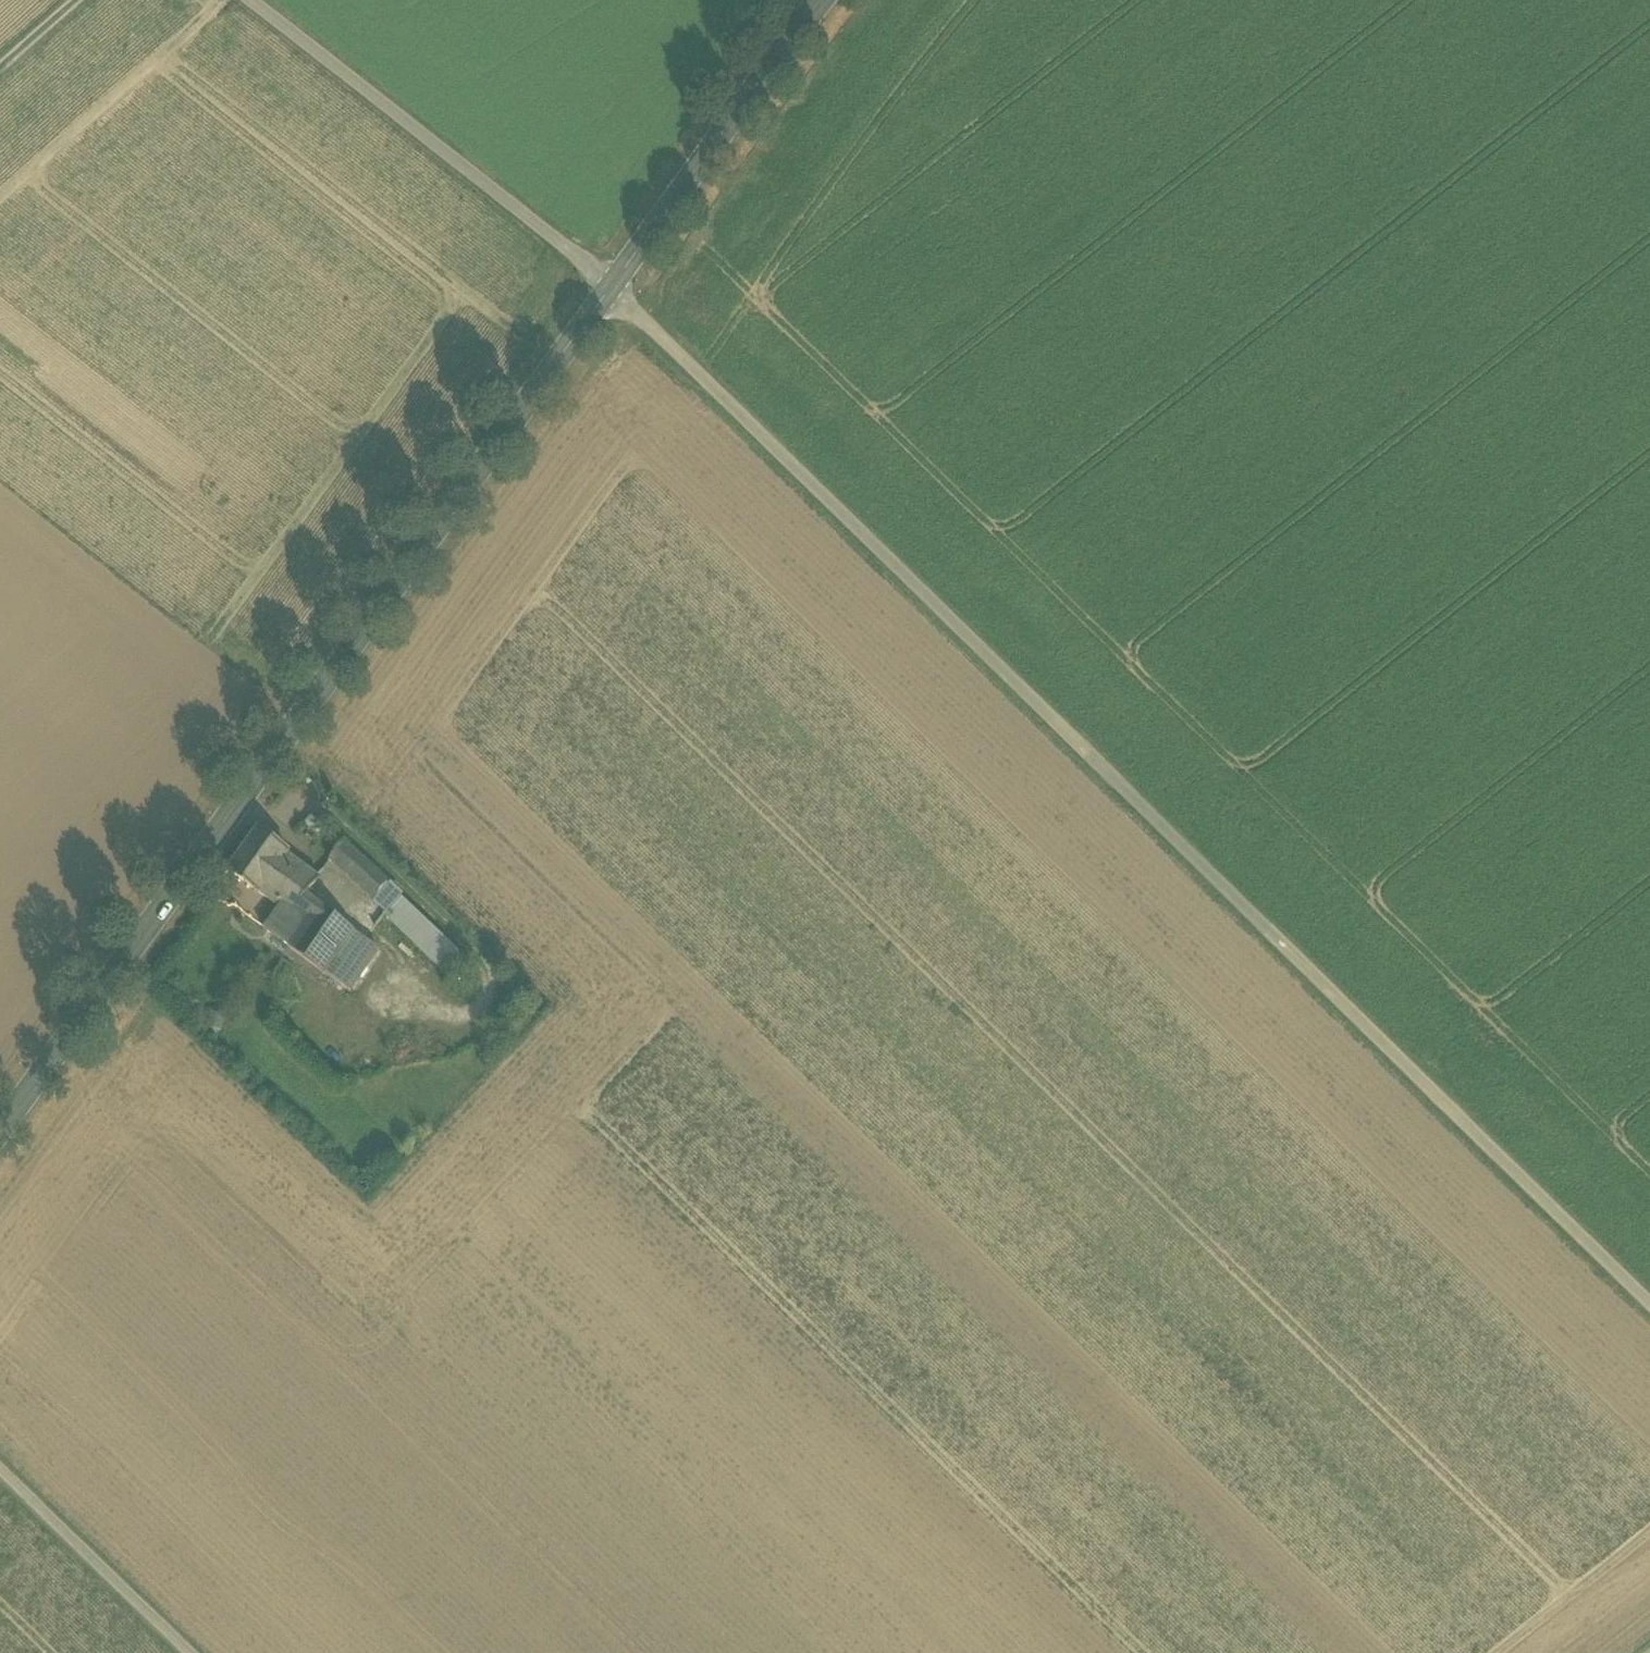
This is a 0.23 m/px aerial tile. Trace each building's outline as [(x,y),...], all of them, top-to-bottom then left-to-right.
[(306,826),(321,839),(328,830),(312,817),(306,826)] [(231,868),(262,890),(288,855),(291,851),(259,829),(231,868)] [(389,881),(344,839),(333,859),(375,902),(386,885),(389,881)] [(288,855),(262,890),(282,904),(266,927),(278,937),(307,894),(319,876),(288,855)] [(386,885),(375,902),(386,914),(382,916),(448,975),(463,960),(401,904),(404,902),(386,885)] [(354,929),(307,894),(278,937),(325,971),(353,990),(382,948),(354,929)] [(1419,1644),(1411,1652),(1430,1652),(1419,1644)]
